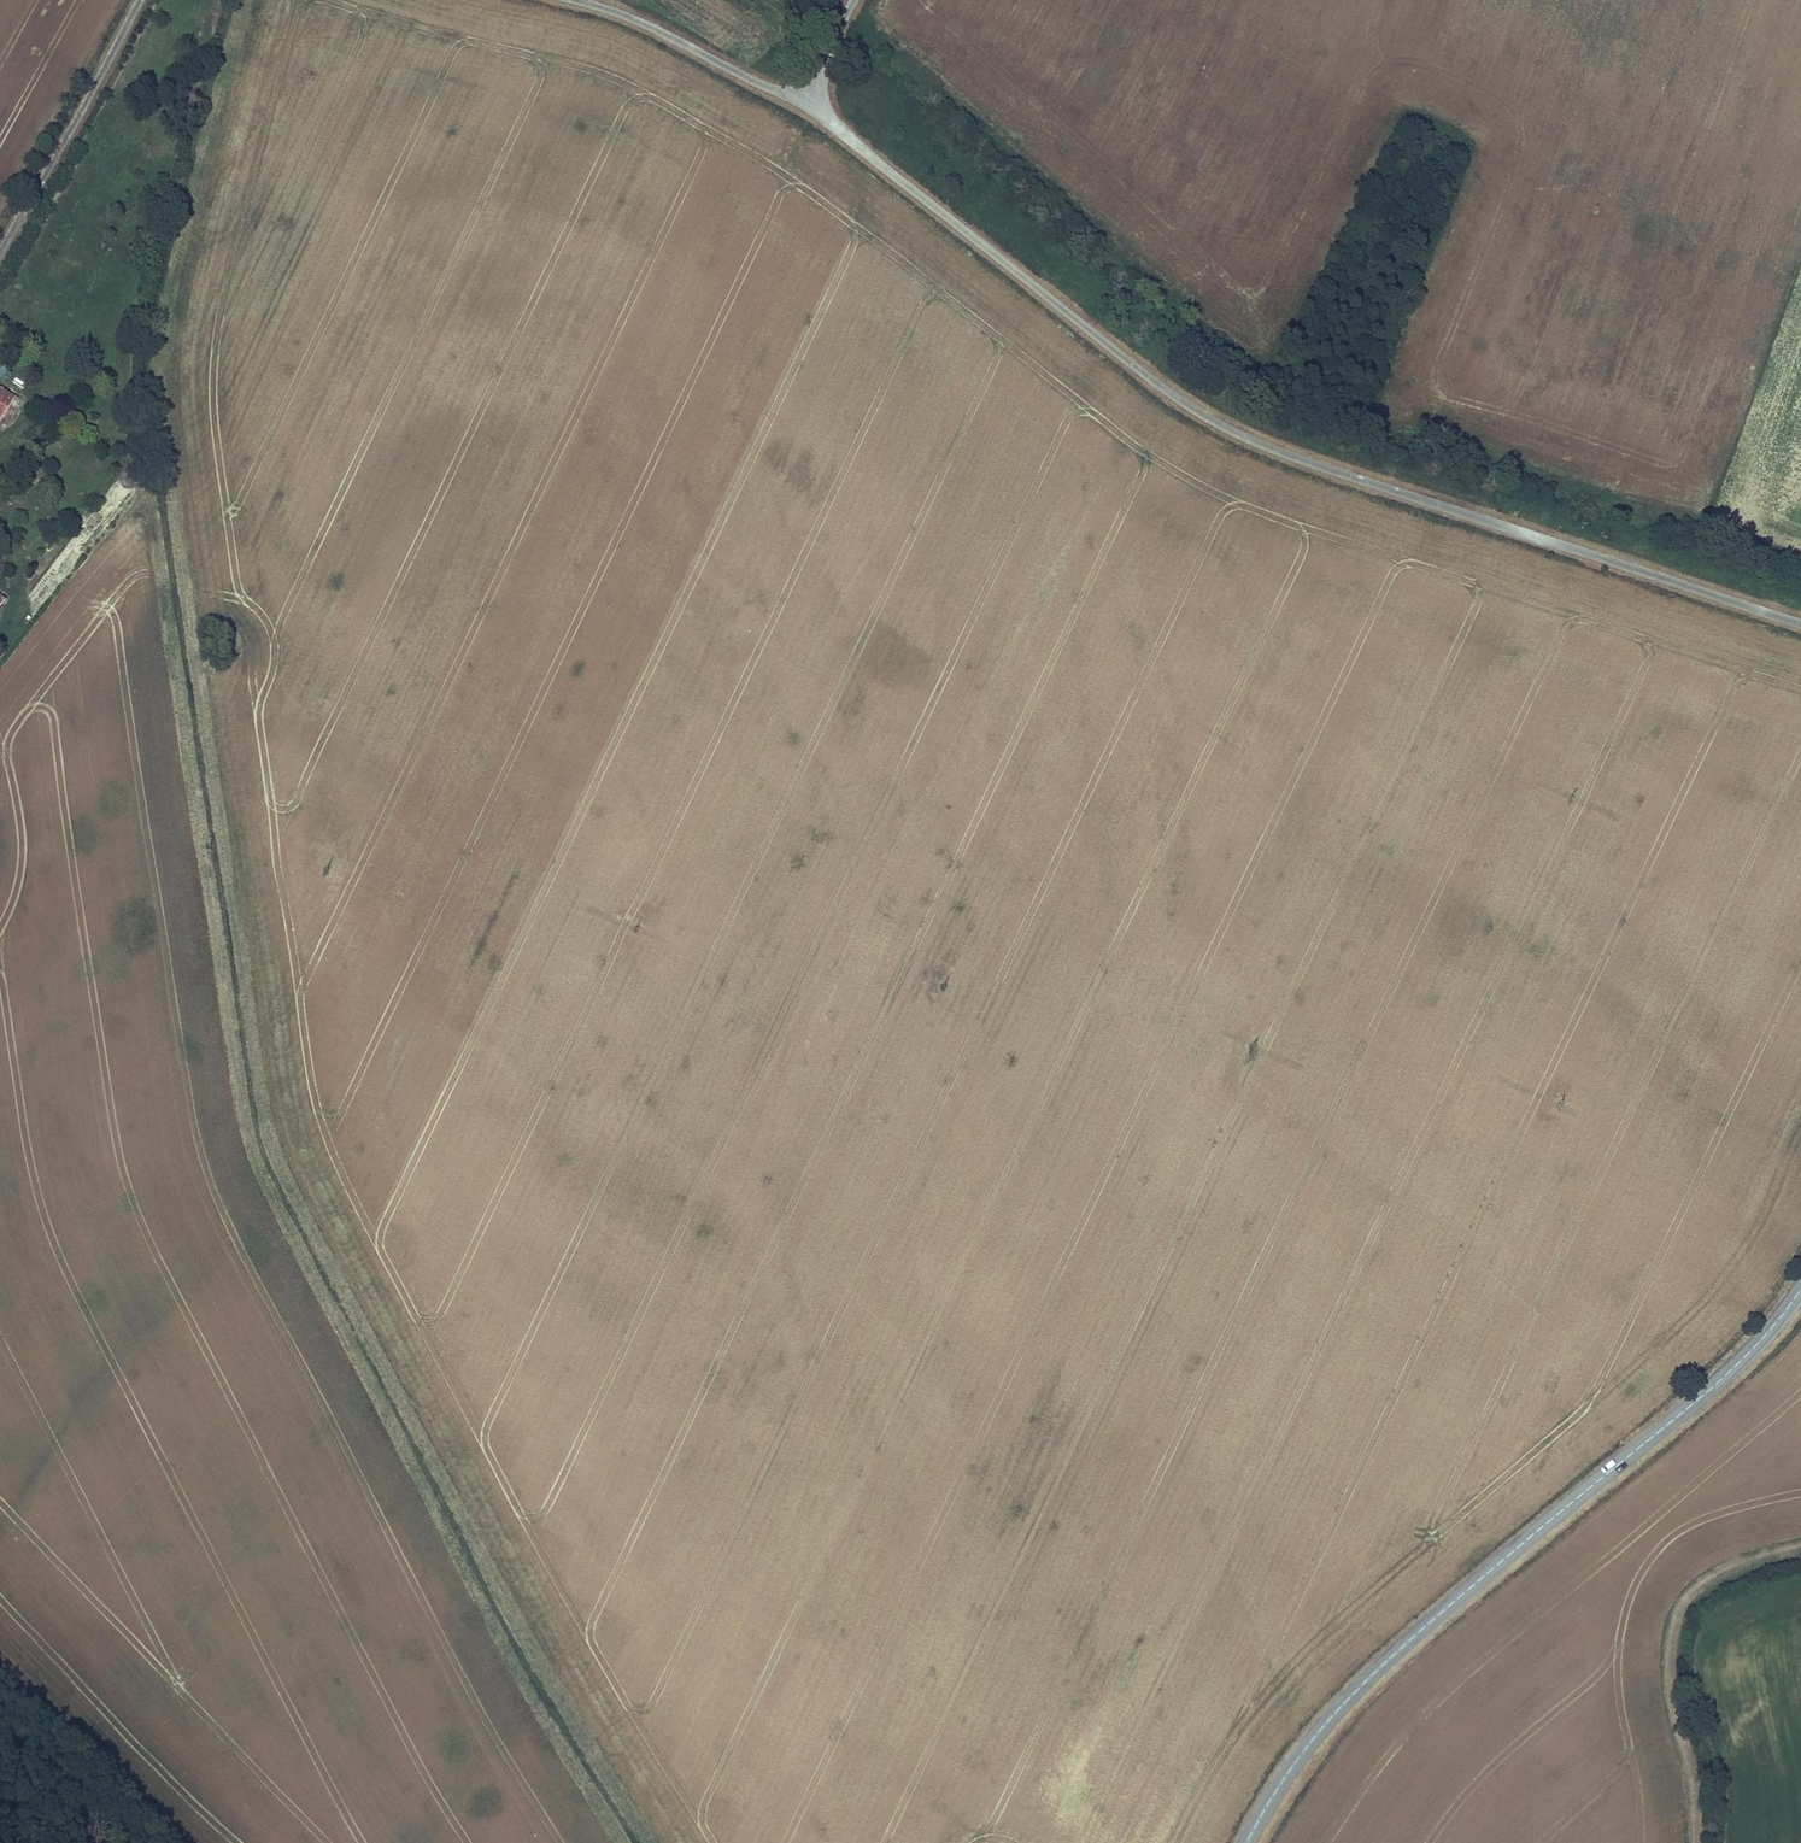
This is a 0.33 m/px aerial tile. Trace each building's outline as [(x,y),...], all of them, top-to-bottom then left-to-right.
[(14,400),(0,392),(0,423),(14,400)]
